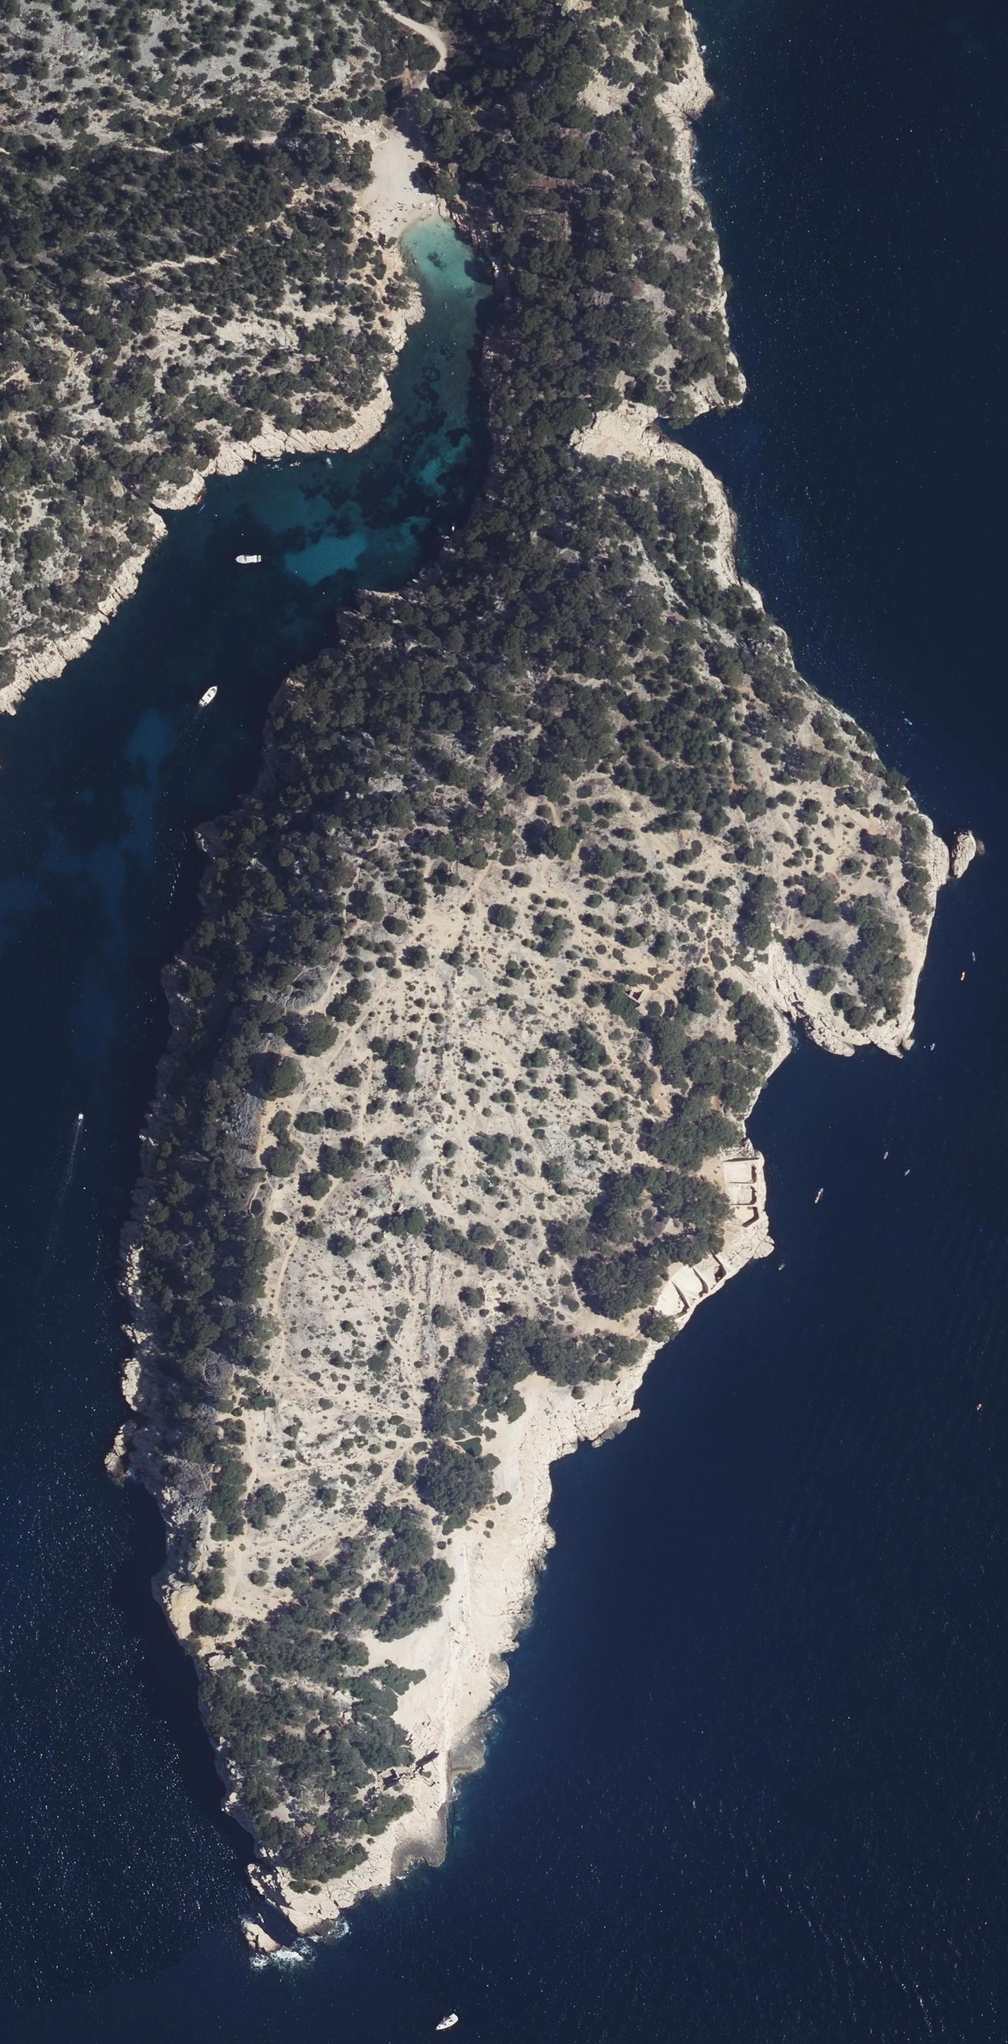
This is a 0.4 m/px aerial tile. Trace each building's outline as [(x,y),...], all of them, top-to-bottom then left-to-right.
[(282,135),(296,140),(297,136),(299,131),(291,128),(285,126),(282,131),(282,135)] [(524,285),(520,283),(515,284),(511,288),(509,292),(512,296),(515,298),(520,299),(525,297),(526,295),(527,289),(524,285)] [(611,1383),(607,1387),(612,1391),(614,1395),(617,1396),(620,1395),(621,1393),(621,1390),(618,1388),(616,1386),(611,1383)] [(282,1857),(278,1859),(284,1873),(287,1876),(292,1878),(298,1879),(306,1878),(305,1874),(297,1875),(293,1874),(290,1873),(287,1869),(282,1857)]
